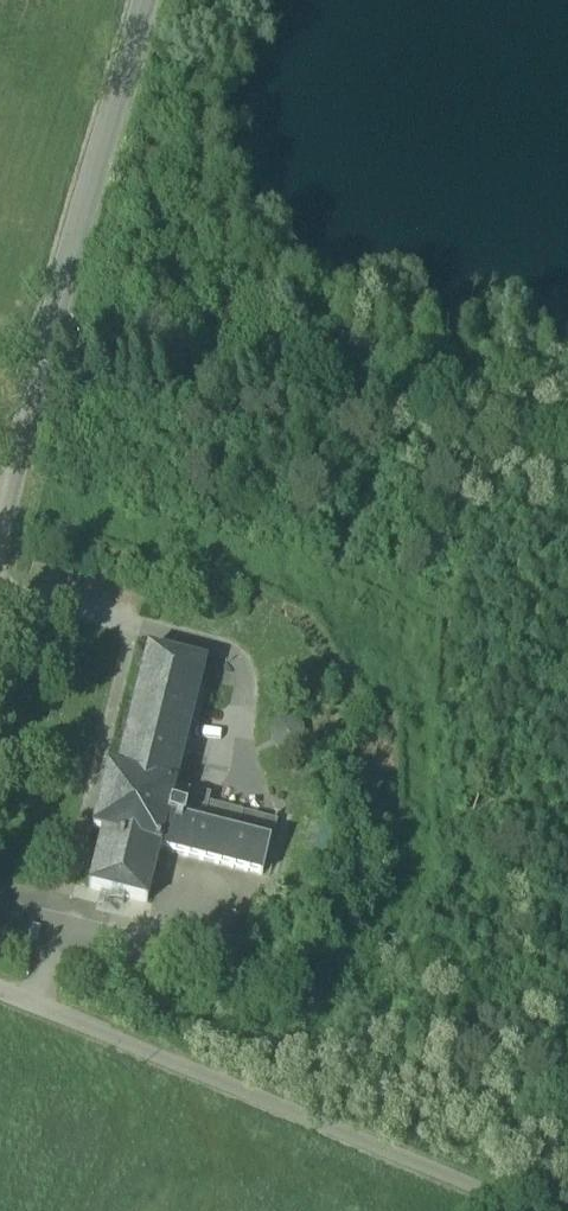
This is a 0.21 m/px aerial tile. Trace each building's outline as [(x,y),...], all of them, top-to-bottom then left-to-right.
[(147,652),(88,891),(146,905),(160,851),(167,821),(175,791),(205,667),(147,652)] [(307,744),(302,718),(272,723),(276,749),(307,744)] [(277,816),(175,791),(167,821),(269,847),(277,816)] [(269,847),(167,821),(160,851),(262,876),(269,847)]
